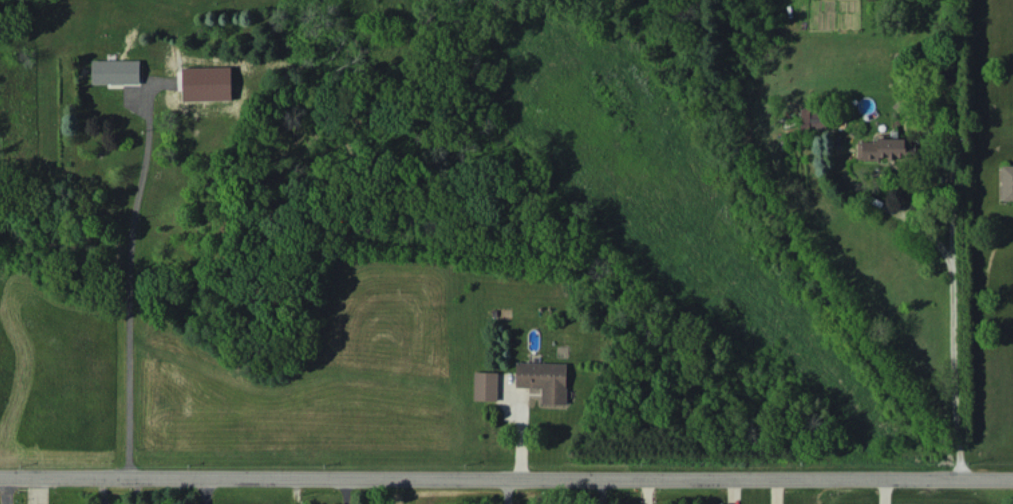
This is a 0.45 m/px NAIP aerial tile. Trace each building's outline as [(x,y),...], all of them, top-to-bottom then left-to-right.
[(140,60),(92,59),(92,83),(140,84),(140,60)] [(182,67),(182,101),(231,100),(231,66),(182,67)] [(801,130),(825,129),(825,109),(800,109),(801,130)] [(857,158),(905,159),(905,138),(876,137),(876,141),(858,141),(857,158)] [(999,165),(1000,200),(1012,200),(1012,165),(999,165)] [(567,363),(516,362),(516,387),(542,387),(541,403),(566,404),(567,363)] [(498,372),(474,371),(474,400),(497,400),(498,372)]
